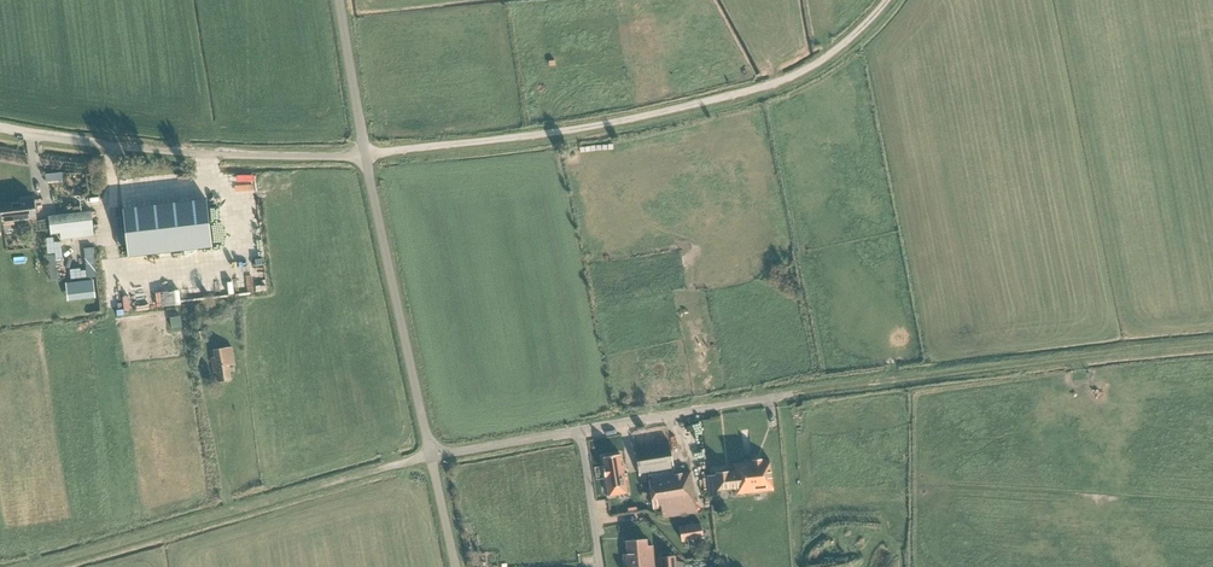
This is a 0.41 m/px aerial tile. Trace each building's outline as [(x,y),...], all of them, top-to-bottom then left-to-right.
[(53,174),(46,175),(46,182),(54,182),(53,174)] [(33,199),(1,202),(2,221),(35,218),(33,199)] [(207,199),(123,209),(128,257),(212,247),(207,199)] [(93,236),(92,228),(90,211),(48,216),(50,233),(59,232),(60,239),(93,236)] [(61,243),(52,243),(53,260),(62,260),(61,243)] [(93,247),(84,248),(87,277),(97,276),(93,247)] [(93,279),(71,282),(72,292),(81,291),(81,295),(95,294),(93,279)] [(212,371),(215,371),(217,382),(231,379),(228,364),(234,363),(231,345),(213,348),(214,355),(210,356),(212,371)] [(664,517),(674,515),(698,510),(690,471),(673,474),(672,469),(674,469),(668,442),(634,449),(639,476),(647,474),(654,508),(662,507),(664,517)] [(605,465),(603,465),(608,496),(627,492),(623,466),(621,466),(619,454),(603,457),(605,465)] [(716,472),(716,476),(706,477),(708,497),(718,496),(717,491),(742,488),(742,493),(773,490),(770,461),(734,464),(734,470),(716,472)] [(703,537),(701,523),(679,527),(682,541),(703,537)] [(625,541),(626,555),(622,555),(623,566),(653,566),(651,546),(646,547),(646,540),(625,541)] [(674,559),(674,557),(660,558),(660,566),(683,566),(683,561),(674,559)]
